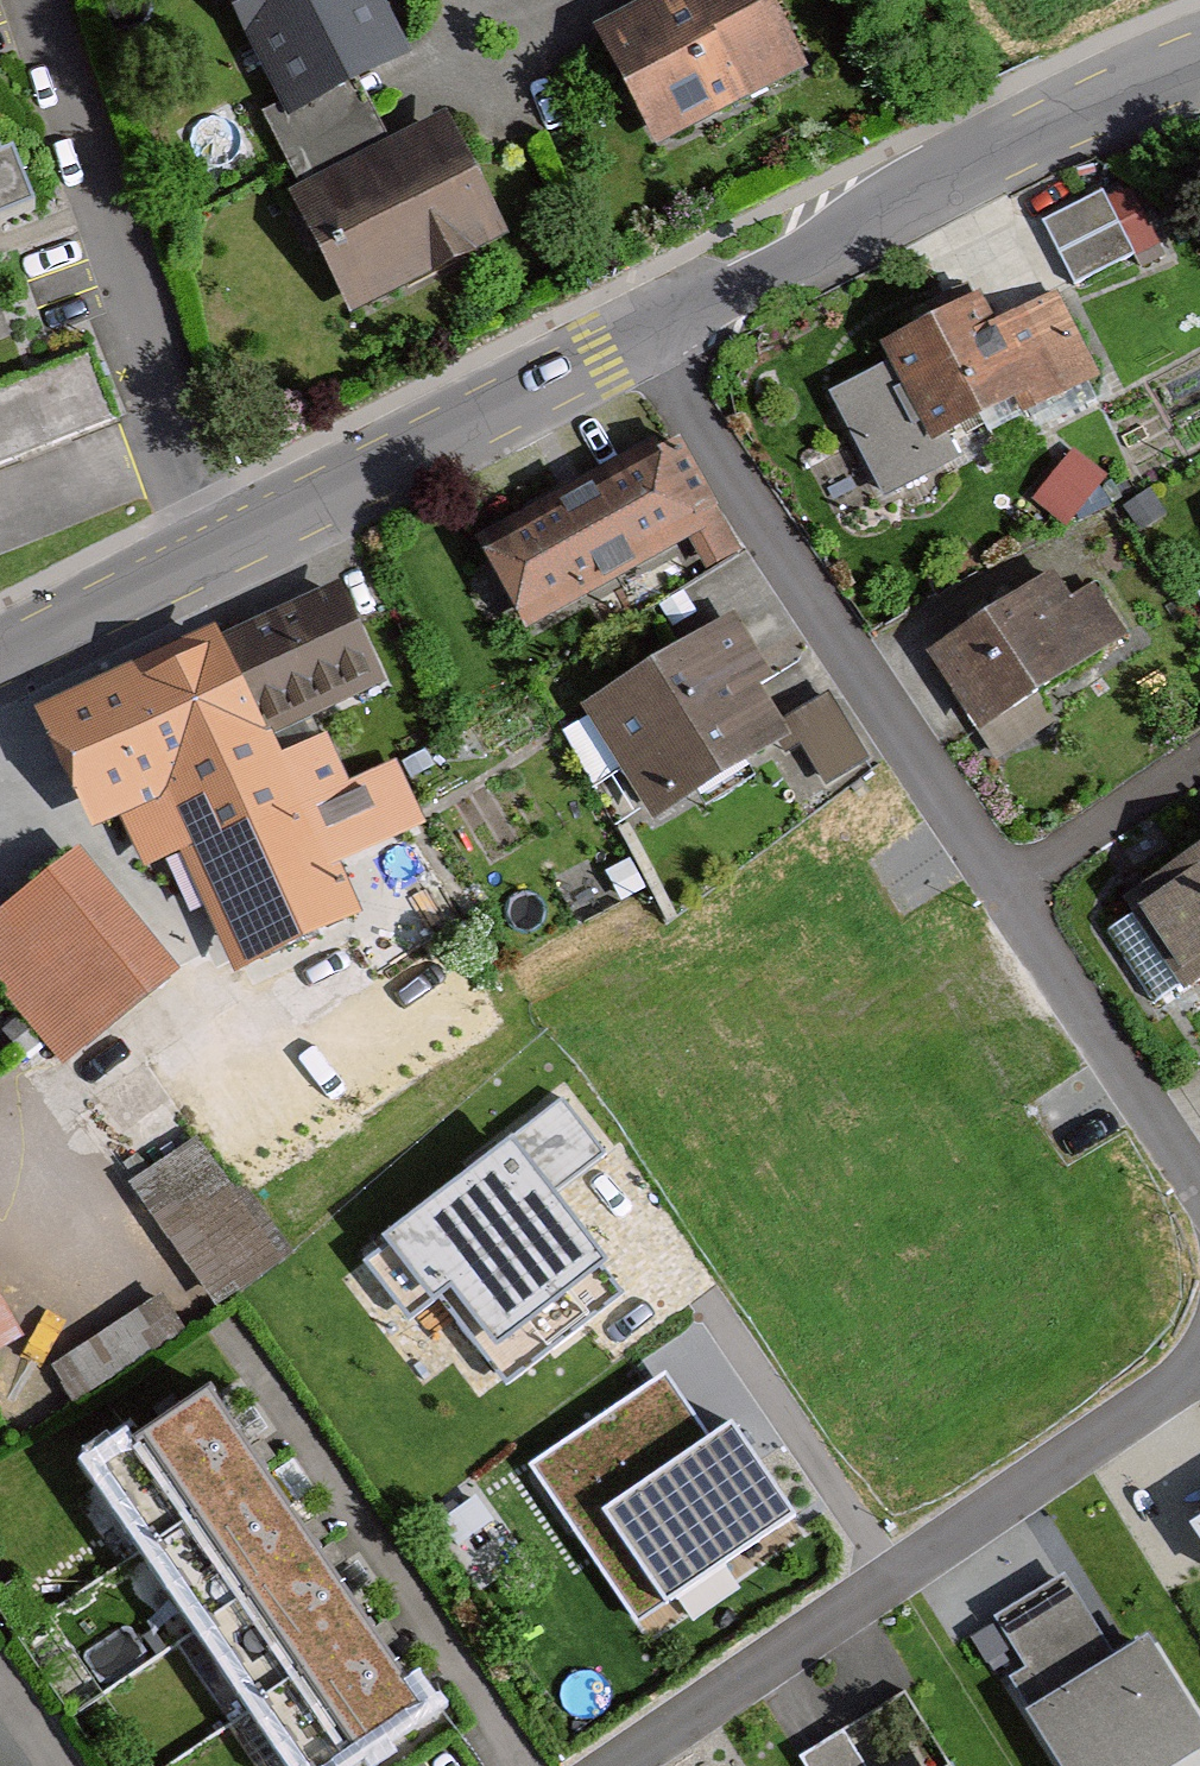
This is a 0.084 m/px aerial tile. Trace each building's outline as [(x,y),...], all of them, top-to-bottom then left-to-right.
[(365,0),(221,0),(275,112),(392,55),(365,0)] [(756,0),(649,0),(588,35),(656,153),(798,71),(756,0)] [(495,236),(429,119),(279,203),(345,320),(495,236)] [(1046,202),(1076,275),(1152,245),(1122,171),(1046,202)] [(9,223),(0,197),(0,226),(9,223)] [(1096,380),(1056,298),(986,331),(971,300),(873,348),(882,368),(822,397),(874,503),(945,468),(932,441),(1012,403),(1019,418),(1096,380)] [(122,415),(93,339),(0,373),(0,460),(122,415)] [(727,556),(668,451),(466,564),(513,647),(681,553),(693,575),(727,556)] [(1094,477),(1069,458),(1030,511),(1057,525),(1094,477)] [(811,665),(746,557),(647,617),(668,653),(569,712),(644,836),(782,753),(751,701),(811,665)] [(1065,607),(1044,575),(920,656),(976,742),(1131,642),(1095,587),(1065,607)] [(137,874),(180,855),(230,970),(364,912),(344,867),(416,836),(387,769),(339,790),(317,739),(264,762),(253,738),(371,687),(331,594),(267,622),(202,650),(196,636),(86,684),(33,706),(88,833),(114,822),(137,874)] [(855,768),(820,712),(786,733),(821,789),(855,768)] [(1168,871),(1108,911),(1171,1007),(1199,988),(1199,850),(1168,871)] [(0,913),(0,1008),(60,1075),(165,981),(143,956),(151,949),(66,854),(0,913)] [(564,1088),(359,1244),(412,1313),(439,1293),(506,1380),(633,1283),(563,1192),(614,1154),(564,1088)] [(198,1138),(133,1182),(216,1304),(291,1253),(243,1182),(233,1189),(198,1138)] [(51,1379),(73,1410),(177,1340),(156,1308),(51,1379)] [(0,1333),(0,1361),(12,1354),(0,1333)] [(209,1357),(68,1450),(105,1506),(163,1594),(218,1676),(271,1756),(278,1765),(363,1765),(445,1712),(209,1357)] [(669,1369),(528,1460),(649,1648),(818,1539),(733,1407),(705,1425),(669,1369)] [(1178,1504),(1199,1539),(1199,1491),(1178,1504)] [(1000,1622),(1042,1691),(1026,1701),(1066,1765),(1169,1765),(1199,1747),(1199,1705),(1152,1626),(1118,1647),(1075,1576),(1000,1622)] [(842,1727),(802,1752),(810,1765),(866,1765),(842,1727)]
